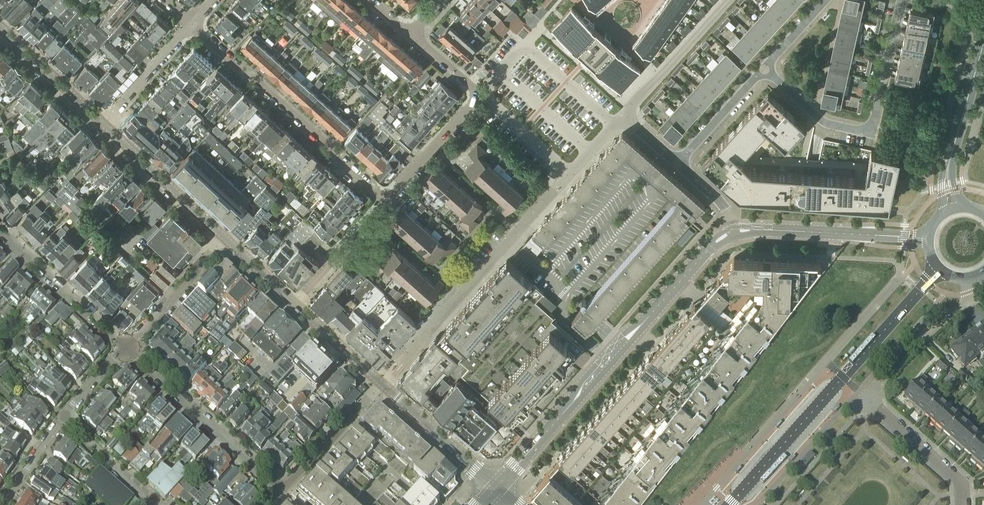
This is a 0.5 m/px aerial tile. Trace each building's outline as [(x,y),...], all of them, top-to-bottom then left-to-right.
[(8,16),(24,0),(9,0),(1,9),(8,16)] [(16,23),(35,2),(36,0),(24,0),(8,16),(16,23)] [(44,14),(48,10),(55,2),(52,0),(43,0),(31,12),(18,26),(26,33),(44,14)] [(26,33),(34,41),(47,27),(46,26),(51,21),(49,19),(55,13),(58,16),(71,2),(70,0),(57,0),(55,2),(48,10),(44,14),(26,33)] [(120,22),(139,1),(137,0),(119,0),(102,20),(97,25),(98,26),(108,35),(120,22)] [(103,0),(99,5),(103,9),(111,0),(104,0),(103,0)] [(233,4),(250,20),(253,23),(256,20),(252,16),(248,12),(250,9),(240,0),(237,0),(233,4)] [(262,7),(253,0),(240,0),(250,9),(251,9),(257,14),(259,12),(262,14),(265,10),(262,7)] [(268,6),(264,3),(260,0),(253,0),(262,7),(265,10),(268,6)] [(322,8),(326,4),(329,0),(314,0),(313,1),(322,9),(322,8)] [(322,9),(330,16),(334,12),(344,0),(329,0),(326,4),(322,8),(322,9)] [(339,24),(343,19),(354,7),(346,0),(344,0),(334,12),(330,16),(335,21),(339,24)] [(401,3),(409,10),(419,0),(404,0),(401,3)] [(490,10),(480,0),(473,0),(469,5),(482,17),(483,18),(490,10)] [(500,2),(497,0),(480,0),(490,10),(491,9),(492,11),(500,2)] [(555,2),(553,0),(542,0),(540,3),(542,4),(548,10),(555,2)] [(595,9),(604,2),(602,0),(587,0),(595,9)] [(667,2),(682,13),(689,4),(683,0),(668,0),(667,2)] [(783,18),(790,10),(779,0),(775,0),(769,6),(783,18)] [(798,2),(795,0),(779,0),(790,10),(798,2)] [(861,10),(863,0),(844,0),(843,6),(861,10)] [(141,13),(147,6),(143,2),(136,9),(141,13)] [(667,2),(661,11),(676,22),(682,13),(667,2)] [(227,11),(226,11),(239,22),(242,19),(246,23),(247,21),(248,22),(250,20),(233,4),(227,11)] [(534,14),(539,19),(540,19),(542,16),(548,10),(542,4),(534,14)] [(478,21),(482,17),(469,5),(461,14),(470,23),(475,18),(478,21)] [(76,13),(69,6),(58,17),(66,24),(76,13)] [(762,14),(776,26),(783,18),(769,6),(762,14)] [(859,21),(861,10),(843,6),(841,17),(859,21)] [(351,27),(362,14),(354,7),(343,19),(339,24),(347,31),(351,27)] [(572,7),(552,29),(621,91),(641,69),(572,7)] [(908,20),(932,25),(934,13),(910,8),(908,20)] [(88,17),(79,9),(76,13),(66,24),(64,26),(59,32),(43,49),(50,56),(63,42),(60,39),(69,30),(69,29),(74,23),(78,26),(82,22),(83,23),(88,17)] [(151,23),(163,34),(170,27),(152,11),(146,18),(151,23)] [(239,33),(242,36),(243,34),(244,35),(249,31),(243,26),(240,29),(236,25),(239,22),(226,11),(221,18),(239,33)] [(286,16),(291,20),(295,15),(290,11),(286,16)] [(661,11),(654,19),(670,30),(676,22),(661,11)] [(89,17),(97,25),(102,20),(93,12),(89,17)] [(151,23),(149,25),(134,12),(131,16),(139,24),(158,40),(163,34),(151,23)] [(540,19),(533,13),(529,17),(525,14),(521,18),(530,26),(533,22),(535,24),(540,19)] [(360,34),(371,22),(362,14),(351,27),(352,27),(360,34)] [(768,34),(776,26),(762,14),(755,22),(768,34)] [(448,44),(458,33),(458,32),(467,23),(458,15),(444,31),(441,34),(439,36),(448,44)] [(508,25),(510,28),(518,33),(524,27),(529,32),(532,28),(530,26),(521,18),(517,15),(508,25)] [(152,47),(158,40),(139,24),(131,16),(127,20),(137,28),(142,32),(140,35),(139,36),(152,47)] [(87,60),(100,46),(105,41),(109,36),(108,35),(98,26),(88,17),(83,23),(87,27),(74,41),(70,38),(65,44),(52,58),(70,75),(83,60),(85,62),(87,60)] [(838,27),(856,31),(859,21),(841,17),(838,27)] [(236,43),(242,36),(239,33),(221,18),(217,22),(217,26),(227,35),(225,37),(230,41),(232,39),(236,43)] [(654,19),(648,28),(663,39),(670,30),(654,19)] [(43,49),(59,32),(64,26),(57,20),(51,27),(36,43),(43,49)] [(929,36),(932,25),(908,20),(905,31),(929,36)] [(510,28),(503,21),(496,29),(503,36),(510,28)] [(124,25),(123,24),(120,22),(108,35),(109,36),(125,51),(135,61),(135,60),(138,62),(145,54),(124,34),(128,29),(124,25)] [(283,26),(287,30),(291,25),(288,22),(283,26)] [(298,27),(303,31),(303,30),(306,26),(307,26),(303,22),(298,27)] [(363,48),(369,42),(380,29),(371,22),(360,34),(365,38),(359,45),(363,48)] [(747,30),(761,42),(768,34),(755,22),(747,30)] [(457,51),(467,40),(462,36),(471,26),(467,23),(458,32),(458,33),(448,44),(457,51)] [(483,34),(484,36),(493,27),(489,23),(485,27),(487,29),(483,34)] [(291,25),(287,30),(293,34),(297,30),(291,25)] [(688,25),(685,28),(690,33),(693,29),(688,25)] [(438,26),(435,30),(441,34),(444,31),(438,26)] [(524,27),(518,33),(523,38),(529,32),(524,27)] [(854,42),(856,31),(838,27),(836,38),(854,42)] [(648,28),(642,36),(657,48),(663,39),(648,28)] [(685,28),(682,32),(687,36),(690,33),(685,28)] [(718,28),(713,33),(717,37),(722,32),(721,30),(718,28)] [(124,34),(145,54),(152,47),(139,36),(140,35),(134,30),(132,32),(128,29),(124,34)] [(377,49),(388,37),(380,29),(369,42),(363,48),(359,53),(365,59),(372,50),(372,47),(373,46),(377,49)] [(740,38),(754,51),(761,42),(747,30),(740,38)] [(475,31),(467,40),(457,51),(466,59),(467,58),(476,48),(484,39),(475,31)] [(926,48),(929,36),(905,31),(902,43),(926,48)] [(320,46),(320,45),(324,41),(317,35),(313,40),(320,46)] [(118,59),(125,51),(109,36),(105,41),(100,46),(87,60),(85,62),(85,63),(88,65),(75,79),(86,90),(99,76),(93,70),(95,67),(101,61),(109,69),(115,63),(118,59)] [(250,55),(260,44),(252,36),(241,48),(250,55)] [(300,41),(304,45),(305,44),(309,40),(304,36),(300,41)] [(642,36),(635,46),(651,57),(657,48),(642,36)] [(386,56),(396,44),(388,37),(377,49),(382,53),(377,58),(381,61),(382,61),(386,56)] [(746,59),(754,51),(740,38),(733,46),(746,59)] [(833,48),(851,52),(854,42),(836,38),(833,48)] [(334,46),(326,39),(324,41),(320,45),(324,49),(328,53),(334,46)] [(260,44),(250,55),(258,63),(268,51),(272,47),(264,40),(260,44)] [(673,41),(670,44),(675,49),(678,45),(673,41)] [(709,43),(706,41),(701,46),(704,49),(709,43)] [(924,59),(926,48),(902,43),(900,54),(924,59)] [(405,52),(396,44),(386,56),(382,61),(390,68),(394,64),(405,52)] [(670,44),(667,48),(672,52),(675,49),(670,44)] [(266,70),(277,59),(276,59),(273,55),(277,50),(273,46),(272,47),(268,51),(258,63),(266,70)] [(849,63),(851,52),(833,48),(831,59),(849,63)] [(188,55),(206,71),(209,74),(215,68),(195,50),(192,50),(188,55)] [(125,51),(118,59),(128,68),(135,61),(125,51)] [(274,77),(274,78),(285,66),(286,65),(282,61),(288,55),(283,51),(276,59),(277,59),(266,70),(274,77)] [(332,57),(337,61),(337,60),(341,56),(337,52),(332,57)] [(414,59),(405,52),(394,64),(390,68),(399,76),(403,72),(414,59)] [(5,71),(12,63),(2,54),(0,56),(0,76),(5,71)] [(325,54),(321,59),(328,66),(333,61),(325,54)] [(719,62),(732,74),(739,66),(726,54),(719,62)] [(921,71),(924,59),(900,54),(897,65),(921,71)] [(188,55),(183,61),(195,72),(198,69),(207,77),(209,75),(209,74),(206,71),(188,55)] [(482,62),(475,56),(471,61),(478,67),(482,62)] [(403,72),(412,79),(422,67),(414,59),(403,72)] [(657,59),(654,63),(659,67),(662,64),(657,59)] [(829,69),(847,73),(849,63),(831,59),(829,69)] [(194,83),(197,81),(192,76),(195,72),(183,61),(177,68),(194,83)] [(676,68),(679,71),(684,65),(681,62),(676,68)] [(725,82),(732,74),(719,62),(711,70),(725,82)] [(333,70),(338,74),(342,69),(338,65),(333,70)] [(354,75),(358,71),(351,65),(347,70),(354,76),(354,75)] [(919,83),(921,71),(897,65),(894,77),(919,83)] [(293,74),(294,74),(297,70),(293,66),(289,70),(285,66),(274,78),(283,85),(293,74)] [(16,67),(14,68),(13,67),(7,73),(5,71),(0,76),(0,95),(9,86),(21,72),(16,67)] [(194,83),(177,68),(171,74),(184,85),(187,82),(196,90),(198,87),(194,83)] [(674,76),(679,71),(676,68),(671,73),(674,76)] [(101,104),(107,97),(123,80),(111,69),(89,93),(101,104)] [(205,90),(201,94),(204,97),(208,93),(213,88),(224,75),(217,69),(202,86),(206,89),(205,91),(205,90)] [(342,69),(338,74),(343,78),(347,73),(342,69)] [(844,84),(847,73),(829,69),(826,80),(844,84)] [(426,82),(432,74),(427,70),(420,77),(426,82)] [(704,78),(718,90),(725,82),(711,70),(704,78)] [(13,97),(29,80),(21,72),(9,86),(0,95),(0,108),(1,109),(5,105),(13,97)] [(183,96),(187,100),(190,97),(181,89),(184,85),(171,74),(167,79),(167,78),(165,81),(183,96)] [(301,81),(294,74),(293,74),(283,85),(291,93),(301,81)] [(219,93),(230,81),(224,75),(213,88),(208,93),(214,99),(214,98),(219,93)] [(358,83),(351,76),(346,82),(354,88),(358,83)] [(291,93),(299,100),(309,88),(306,85),(310,81),(306,77),(302,81),(301,81),(291,93)] [(422,86),(426,82),(420,77),(417,81),(422,86)] [(675,81),(672,78),(667,84),(670,86),(675,81)] [(710,98),(718,90),(704,78),(697,86),(710,98)] [(364,85),(371,91),(375,86),(369,80),(364,85)] [(824,91),(842,95),(844,84),(826,80),(824,91)] [(163,83),(160,87),(172,98),(175,95),(184,103),(187,100),(183,96),(165,81),(163,83)] [(205,114),(208,117),(220,104),(236,87),(230,81),(219,93),(214,98),(217,101),(214,105),(211,107),(205,114)] [(437,92),(451,104),(457,97),(439,81),(433,88),(437,92)] [(17,113),(20,110),(21,108),(39,89),(32,82),(18,96),(23,100),(13,110),(17,113)] [(314,93),(319,88),(314,84),(310,89),(309,88),(299,100),(307,108),(318,96),(314,93)] [(419,88),(415,84),(408,91),(413,95),(419,88)] [(367,91),(360,85),(356,90),(363,96),(367,91)] [(375,86),(371,91),(376,95),(381,90),(375,86)] [(703,106),(710,98),(697,86),(689,94),(703,106)] [(175,113),(178,110),(174,107),(169,102),(172,98),(160,87),(154,94),(172,109),(175,113)] [(220,104),(208,117),(211,120),(220,110),(228,101),(231,104),(242,92),(236,87),(220,104)] [(427,94),(445,110),(451,104),(437,92),(433,88),(427,94)] [(29,124),(40,113),(36,109),(47,97),(39,89),(21,108),(20,110),(24,114),(21,117),(29,124)] [(840,105),(842,95),(824,91),(822,101),(840,105)] [(735,129),(754,146),(767,131),(785,147),(804,126),(768,93),(735,129)] [(172,109),(154,94),(148,100),(161,111),(164,108),(173,116),(175,113),(172,109)] [(196,106),(199,102),(202,99),(195,94),(190,99),(191,100),(190,101),(196,106)] [(251,100),(244,94),(225,115),(229,118),(225,121),(228,124),(231,121),(251,100)] [(425,106),(438,118),(445,110),(427,94),(426,94),(424,96),(425,97),(421,102),(420,101),(425,106)] [(682,102),(696,114),(703,106),(689,94),(682,102)] [(327,104),(331,99),(326,95),(322,100),(318,96),(307,108),(316,115),(326,103),(327,104)] [(157,115),(161,111),(148,100),(142,107),(164,126),(166,123),(157,115)] [(243,121),(257,106),(251,100),(231,121),(228,124),(232,128),(240,119),(243,121)] [(382,114),(387,108),(387,107),(388,106),(381,101),(375,108),(369,115),(374,119),(380,124),(378,126),(381,128),(383,126),(409,150),(414,145),(400,133),(396,129),(381,115),(382,114)] [(425,106),(420,101),(417,104),(414,102),(411,105),(410,105),(414,108),(432,124),(438,118),(425,106)] [(40,113),(29,124),(31,126),(24,133),(32,140),(61,109),(53,102),(41,114),(40,113)] [(174,135),(196,111),(196,110),(188,102),(159,132),(159,133),(157,131),(153,135),(151,132),(146,137),(145,139),(142,142),(148,148),(156,155),(169,141),(172,138),(174,135)] [(199,102),(196,106),(202,111),(205,107),(199,102)] [(334,111),(339,106),(335,102),(330,107),(327,104),(326,103),(316,115),(324,123),(334,111)] [(688,123),(696,114),(682,102),(675,110),(688,123)] [(408,114),(410,116),(413,119),(426,131),(432,124),(414,108),(410,105),(407,109),(410,111),(408,114)] [(646,114),(651,108),(647,105),(642,111),(646,114)] [(243,135),(245,133),(264,112),(257,106),(243,121),(247,124),(240,133),(243,135)] [(332,130),(343,118),(339,115),(344,110),(339,106),(334,111),(324,123),(332,130)] [(159,133),(159,132),(158,131),(161,129),(164,126),(142,107),(137,113),(136,112),(136,113),(149,124),(154,129),(157,131),(159,133)] [(42,148),(70,118),(62,110),(50,123),(50,124),(32,144),(39,151),(42,147),(42,148)] [(667,118),(681,131),(688,123),(675,110),(667,118)] [(158,157),(163,162),(176,148),(182,142),(188,135),(194,129),(198,125),(204,118),(196,111),(174,135),(172,138),(169,141),(156,155),(158,157)] [(252,138),(257,133),(271,118),(264,112),(245,133),(243,135),(243,136),(242,137),(246,140),(248,138),(250,135),(252,138)] [(141,135),(145,139),(146,137),(151,132),(154,129),(149,124),(136,113),(131,117),(131,118),(126,124),(126,127),(134,135),(137,132),(141,135)] [(402,121),(420,138),(426,131),(413,119),(410,116),(408,114),(403,120),(402,121)] [(368,125),(374,119),(369,115),(363,121),(368,125)] [(56,150),(61,144),(78,126),(70,118),(42,148),(47,152),(52,146),(56,150)] [(204,118),(198,125),(203,129),(202,130),(206,134),(213,126),(204,118)] [(251,139),(258,145),(277,124),(271,118),(257,133),(252,138),(251,139)] [(341,138),(355,121),(351,118),(347,122),(343,118),(332,130),(341,138)] [(673,139),(681,131),(667,118),(660,126),(673,139)] [(420,138),(402,121),(400,123),(401,124),(399,125),(396,129),(400,133),(414,145),(420,138)] [(218,136),(223,131),(218,127),(219,126),(217,124),(213,129),(213,131),(218,136)] [(270,145),(284,130),(283,129),(284,127),(281,125),(279,126),(277,124),(258,145),(255,149),(257,151),(258,149),(260,150),(261,148),(265,151),(270,145)] [(70,160),(91,138),(81,128),(60,151),(70,160)] [(223,131),(218,136),(222,140),(228,133),(229,131),(226,128),(223,131)] [(359,131),(356,129),(345,141),(355,151),(366,138),(363,135),(359,131)] [(740,161),(754,146),(735,129),(702,165),(738,198),(752,172),(740,161)] [(272,156),(290,136),(284,130),(270,145),(265,151),(265,152),(265,151),(270,155),(269,156),(271,157),(272,156)] [(362,157),(379,140),(385,132),(382,130),(377,136),(374,137),(370,141),(366,138),(355,151),(362,157)] [(243,163),(210,132),(173,171),(218,214),(229,224),(251,201),(228,179),(243,163)] [(370,164),(381,151),(378,148),(389,136),(385,132),(379,140),(362,157),(370,164)] [(705,206),(622,132),(532,234),(566,264),(646,174),(675,200),(673,205),(587,302),(584,298),(579,303),(583,306),(573,318),(586,329),(687,219),(693,211),(696,214),(705,206)] [(1,141),(9,138),(7,133),(0,135),(0,139),(1,141)] [(171,169),(191,147),(188,135),(182,142),(176,148),(163,162),(171,169)] [(283,157),(297,142),(290,136),(272,156),(271,157),(273,159),(274,160),(275,158),(280,154),(283,157)] [(63,185),(78,170),(100,147),(93,139),(80,152),(70,162),(72,164),(57,180),(63,185)] [(20,152),(23,149),(14,140),(11,143),(13,149),(16,156),(20,152)] [(236,143),(231,148),(235,151),(242,144),(238,141),(236,143)] [(290,163),(304,148),(297,142),(283,157),(284,157),(279,162),(284,166),(283,168),(285,169),(286,168),(290,163)] [(393,153),(400,146),(400,145),(396,142),(385,155),(381,151),(370,164),(377,171),(393,153)] [(31,148),(28,144),(23,149),(20,152),(24,155),(31,148)] [(472,176),(486,161),(485,161),(490,156),(485,151),(477,144),(471,151),(477,156),(465,169),(472,176)] [(393,153),(377,171),(383,176),(386,176),(400,160),(397,158),(404,150),(400,146),(393,153)] [(90,177),(102,165),(109,158),(110,156),(102,148),(85,166),(89,169),(88,170),(85,173),(90,177)] [(294,167),(297,169),(311,154),(304,148),(290,163),(286,168),(285,169),(282,172),(286,176),(289,173),(288,172),(294,166),(294,167)] [(888,205),(897,168),(899,157),(871,150),(866,172),(863,171),(862,177),(865,177),(860,199),(888,205)] [(244,160),(248,155),(244,151),(240,156),(244,160)] [(303,175),(317,160),(311,154),(297,169),(300,172),(295,178),(298,181),(303,175)] [(248,155),(244,160),(249,165),(254,161),(248,155)] [(23,164),(19,158),(15,161),(20,166),(23,164)] [(109,158),(102,165),(105,168),(92,182),(96,186),(99,183),(104,188),(123,168),(113,159),(111,161),(109,158)] [(34,174),(36,175),(40,171),(46,164),(40,159),(35,164),(31,160),(25,166),(29,168),(32,171),(32,172),(34,174)] [(324,166),(317,160),(303,175),(310,181),(324,166)] [(432,188),(444,174),(441,170),(446,165),(441,161),(423,180),(432,188)] [(486,161),(472,176),(480,183),(493,168),(486,161)] [(257,172),(261,168),(257,163),(252,168),(257,172)] [(304,194),(308,197),(311,193),(330,172),(324,166),(310,181),(305,186),(309,189),(304,194)] [(26,178),(32,171),(29,168),(23,175),(26,178)] [(261,168),(257,172),(263,178),(267,173),(261,168)] [(487,189),(500,175),(493,168),(480,183),(487,189)] [(104,207),(132,177),(124,169),(104,190),(103,189),(95,198),(96,199),(89,206),(97,214),(99,212),(104,207)] [(752,172),(738,198),(805,201),(806,174),(785,173),(785,170),(779,170),(779,173),(752,172)] [(32,172),(32,171),(26,178),(28,180),(34,174),(32,172)] [(46,185),(54,177),(48,172),(41,180),(46,185)] [(314,194),(319,198),(337,178),(330,172),(311,193),(308,197),(306,198),(309,200),(314,194)] [(806,174),(805,201),(853,203),(855,177),(833,176),(833,172),(832,172),(827,172),(827,175),(806,174)] [(41,180),(36,175),(34,174),(28,180),(35,186),(35,185),(36,186),(40,181),(41,180)] [(439,195),(452,180),(444,174),(432,188),(439,195)] [(252,200),(254,199),(255,198),(267,184),(257,175),(255,177),(244,190),(242,191),(252,200)] [(271,185),(274,181),(275,181),(268,175),(264,179),(271,185)] [(500,175),(487,189),(495,196),(508,182),(500,175)] [(108,221),(117,211),(120,209),(126,202),(126,200),(140,185),(132,177),(104,207),(99,212),(97,214),(88,223),(98,231),(108,221)] [(337,189),(358,207),(363,201),(340,180),(334,186),(337,189)] [(452,180),(439,195),(447,201),(460,187),(452,180)] [(22,187),(18,181),(7,189),(5,187),(0,191),(0,203),(16,191),(19,190),(22,187)] [(40,181),(36,186),(42,192),(47,187),(40,181)] [(274,181),(271,185),(277,191),(280,188),(274,181)] [(502,203),(515,189),(508,182),(495,196),(502,203)] [(255,198),(267,209),(279,196),(267,184),(255,198)] [(66,203),(71,197),(74,195),(64,186),(62,188),(64,190),(58,196),(65,202),(66,203)] [(140,208),(151,196),(152,195),(143,187),(129,203),(127,203),(126,202),(120,209),(130,218),(140,208)] [(454,208),(467,194),(460,187),(447,201),(454,208)] [(337,189),(334,193),(339,198),(337,201),(352,214),(358,207),(337,189)] [(515,189),(502,203),(506,206),(501,211),(506,215),(523,196),(515,189)] [(4,212),(19,201),(23,196),(21,193),(19,190),(16,191),(0,203),(0,206),(4,212)] [(28,194),(24,198),(29,203),(33,199),(28,194)] [(84,210),(75,202),(79,198),(75,194),(74,195),(71,197),(66,203),(68,205),(72,209),(79,215),(84,210)] [(467,194),(454,208),(462,215),(474,201),(467,194)] [(151,196),(140,208),(153,221),(165,208),(156,199),(155,200),(151,196)] [(326,196),(323,199),(326,202),(346,220),(352,214),(337,201),(334,203),(326,196)] [(14,223),(25,211),(23,209),(29,203),(24,198),(7,216),(14,223)] [(261,215),(267,209),(255,198),(254,199),(252,200),(230,224),(242,236),(244,234),(261,215)] [(328,211),(325,213),(340,227),(346,220),(326,202),(323,199),(317,206),(320,208),(323,206),(328,211)] [(474,201),(462,215),(467,219),(461,225),(470,232),(476,225),(470,220),(482,207),(474,201)] [(303,203),(297,209),(304,215),(310,209),(303,203)] [(422,213),(426,208),(422,204),(418,209),(422,213)] [(396,228),(409,213),(400,206),(383,226),(387,230),(392,224),(396,228)] [(281,219),(286,223),(292,230),(303,218),(292,208),(281,219)] [(340,227),(325,213),(323,216),(317,211),(318,210),(315,208),(311,212),(314,215),(335,233),(340,227)] [(254,247),(274,226),(265,218),(271,212),(267,209),(261,215),(244,234),(247,237),(245,239),(254,247)] [(36,218),(40,214),(36,210),(30,216),(28,214),(17,226),(24,232),(35,221),(36,218)] [(329,239),(335,233),(314,215),(311,212),(307,217),(310,219),(311,218),(317,223),(314,226),(329,239)] [(196,251),(202,244),(202,242),(171,213),(159,227),(148,239),(174,264),(177,261),(190,246),(196,251)] [(409,213),(396,228),(403,235),(416,220),(409,213)] [(44,225),(47,222),(44,219),(45,218),(40,214),(36,218),(35,221),(24,232),(30,239),(41,227),(44,225)] [(80,217),(79,217),(75,221),(82,228),(87,223),(80,217)] [(277,269),(278,269),(300,244),(314,230),(315,229),(303,218),(292,230),(287,236),(294,242),(290,246),(286,242),(268,261),(277,269)] [(50,219),(47,222),(44,225),(41,227),(30,239),(37,245),(48,234),(46,231),(48,229),(52,225),(54,223),(50,219)] [(277,233),(286,223),(281,219),(274,226),(254,247),(264,256),(276,242),(281,236),(277,233)] [(416,220),(403,235),(411,241),(424,227),(416,220)] [(153,222),(142,234),(148,239),(159,227),(153,222)] [(39,247),(47,254),(57,242),(56,242),(66,231),(62,227),(54,235),(52,237),(50,235),(39,247)] [(418,248),(431,234),(424,227),(411,241),(418,248)] [(314,260),(309,255),(324,238),(314,230),(300,244),(278,269),(293,284),(295,282),(298,285),(319,263),(319,261),(317,259),(315,259),(314,260)] [(102,244),(106,241),(96,231),(90,238),(100,247),(102,244)] [(47,254),(53,260),(70,242),(70,241),(74,238),(69,234),(60,244),(57,242),(47,254)] [(426,255),(439,241),(431,234),(418,248),(426,255)] [(439,241),(426,255),(433,261),(445,248),(450,253),(457,247),(449,239),(443,245),(439,241)] [(70,242),(53,260),(60,266),(77,248),(70,241),(70,242)] [(106,241),(102,244),(107,249),(111,245),(106,241)] [(192,255),(196,251),(190,246),(177,261),(182,267),(192,255)] [(80,248),(61,268),(68,275),(81,262),(78,259),(84,252),(80,248)] [(388,270),(401,255),(393,248),(382,261),(376,256),(370,263),(378,271),(383,265),(388,270)] [(401,255),(388,270),(396,277),(409,262),(401,255)] [(152,268),(158,261),(153,257),(147,263),(152,268)] [(359,267),(364,262),(359,257),(354,263),(359,267)] [(548,504),(636,504),(664,470),(741,373),(823,262),(735,258),(735,257),(734,257),(726,267),(730,267),(705,295),(709,299),(699,310),(695,306),(532,491),(548,504)] [(178,271),(165,258),(164,259),(158,266),(157,266),(157,267),(151,274),(150,273),(150,274),(164,286),(165,286),(164,286),(171,279),(172,278),(171,278),(178,271)] [(354,272),(357,268),(347,258),(328,280),(328,281),(330,283),(328,286),(326,284),(326,285),(311,301),(320,309),(354,272)] [(468,367),(461,374),(517,423),(584,347),(552,319),(555,316),(536,300),(544,292),(507,259),(437,339),(458,358),(468,367)] [(409,262),(396,277),(403,283),(416,269),(409,262)] [(9,281),(8,280),(18,269),(11,263),(0,275),(0,290),(9,281)] [(130,263),(126,267),(132,273),(136,269),(130,263)] [(88,276),(94,270),(91,267),(93,265),(92,264),(85,271),(82,268),(71,279),(78,286),(88,276)] [(210,276),(212,277),(220,285),(233,271),(226,264),(223,265),(218,270),(217,269),(210,276)] [(342,304),(367,277),(357,268),(354,272),(320,309),(328,317),(340,304),(340,305),(342,304)] [(411,290),(423,276),(416,269),(403,283),(411,290)] [(98,271),(97,270),(95,271),(94,270),(88,276),(78,286),(85,293),(95,281),(92,278),(98,272),(98,271)] [(94,301),(113,280),(119,274),(116,271),(112,275),(101,287),(97,283),(86,294),(94,301)] [(217,308),(221,305),(240,283),(243,281),(233,271),(220,285),(207,299),(217,308)] [(92,278),(95,281),(101,275),(98,272),(92,278)] [(29,279),(22,273),(1,295),(0,294),(0,298),(2,296),(7,301),(10,298),(18,290),(29,279)] [(418,297),(431,283),(423,276),(411,290),(418,297)] [(212,277),(199,291),(207,299),(220,285),(212,277)] [(331,319),(338,325),(356,306),(358,304),(370,291),(376,285),(367,277),(342,304),(343,306),(331,319)] [(127,310),(135,318),(159,292),(150,283),(144,278),(127,297),(127,298),(121,305),(127,310)] [(17,305),(24,297),(35,285),(29,279),(18,290),(10,298),(17,305)] [(116,284),(113,280),(94,301),(101,308),(116,291),(119,289),(115,285),(116,284)] [(431,283),(418,297),(426,304),(444,284),(439,280),(434,286),(431,283)] [(217,314),(217,320),(221,324),(253,290),(243,281),(221,305),(217,308),(219,310),(220,311),(217,314)] [(338,325),(345,332),(365,310),(367,311),(384,292),(376,285),(370,291),(358,304),(356,306),(338,325)] [(25,322),(30,316),(37,309),(37,308),(48,296),(41,290),(30,302),(33,305),(27,311),(26,312),(27,313),(22,319),(25,322)] [(221,324),(222,325),(229,331),(235,325),(233,323),(245,310),(247,312),(260,297),(253,290),(221,324)] [(116,291),(101,308),(108,314),(118,303),(123,297),(118,293),(116,291)] [(198,320),(202,324),(209,317),(215,309),(197,293),(184,308),(197,321),(198,320)] [(379,364),(417,324),(384,293),(347,334),(379,364)] [(44,316),(56,303),(48,296),(37,308),(37,309),(30,316),(34,320),(35,318),(41,312),(44,316)] [(245,332),(270,306),(262,298),(248,313),(253,317),(251,318),(250,317),(240,328),(245,332)] [(61,318),(68,312),(60,304),(54,311),(60,317),(61,318)] [(126,328),(135,318),(127,310),(121,305),(110,316),(123,328),(126,328)] [(270,306),(245,332),(242,335),(250,342),(278,313),(270,306)] [(7,322),(15,314),(9,308),(1,317),(7,322)] [(194,339),(203,329),(182,310),(173,319),(194,339)] [(51,327),(60,317),(54,311),(44,321),(51,327)] [(262,353),(289,324),(281,316),(278,316),(252,344),(262,353)] [(42,329),(47,324),(43,321),(37,327),(41,333),(44,330),(42,329)] [(178,328),(171,321),(150,345),(150,348),(155,353),(178,328)] [(289,324),(262,353),(273,364),(299,336),(299,333),(289,324)] [(224,337),(229,331),(222,325),(212,337),(219,343),(224,337)] [(983,348),(983,326),(973,335),(983,348)] [(155,353),(162,359),(174,346),(171,344),(182,332),(178,328),(155,353)] [(77,335),(99,355),(105,348),(93,337),(89,334),(88,335),(82,330),(77,335)] [(33,341),(37,336),(33,332),(29,337),(33,341)] [(72,340),(78,346),(77,347),(81,350),(93,362),(99,355),(77,335),(72,340)] [(976,359),(983,353),(983,348),(973,335),(963,343),(976,359)] [(186,347),(192,340),(188,336),(176,349),(174,346),(162,359),(169,366),(186,347)] [(224,337),(219,343),(228,351),(233,345),(224,337)] [(32,342),(28,338),(21,345),(24,349),(32,342)] [(277,368),(269,376),(279,385),(293,369),(314,347),(304,338),(303,338),(298,344),(292,351),(288,355),(279,365),(277,367),(277,368)] [(458,358),(437,339),(432,344),(434,346),(430,351),(428,349),(400,380),(433,408),(438,403),(427,393),(458,358)] [(186,347),(169,366),(176,372),(187,359),(193,353),(190,350),(196,344),(192,340),(186,347)] [(233,345),(228,351),(236,358),(243,351),(235,343),(233,345)] [(965,368),(976,359),(963,343),(952,352),(965,368)] [(14,350),(15,350),(12,353),(16,357),(24,350),(19,345),(14,350)] [(338,369),(314,347),(293,369),(317,391),(338,369)] [(61,353),(82,373),(89,366),(72,351),(70,354),(65,349),(61,353)] [(243,351),(236,358),(240,362),(247,355),(243,351)] [(54,361),(76,381),(82,373),(61,353),(54,361)] [(187,359),(176,372),(182,378),(199,359),(196,355),(190,362),(187,359)] [(182,378),(189,384),(206,365),(203,362),(199,359),(182,378)] [(43,370),(47,365),(41,360),(37,364),(43,370)] [(945,374),(950,369),(941,361),(936,367),(945,374)] [(10,370),(4,363),(0,367),(0,378),(10,370)] [(221,368),(217,371),(221,375),(229,367),(224,363),(220,367),(221,368)] [(198,392),(216,373),(209,367),(192,386),(198,392)] [(249,378),(253,374),(245,367),(241,371),(249,378)] [(54,383),(66,393),(71,386),(49,368),(45,372),(51,377),(50,379),(54,383)] [(121,397),(133,385),(139,379),(128,369),(128,368),(125,368),(125,369),(109,386),(116,392),(121,397)] [(970,377),(962,370),(958,375),(966,383),(970,377)] [(329,401),(348,380),(340,371),(316,397),(325,405),(329,401)] [(60,400),(66,393),(54,383),(50,379),(51,377),(45,372),(41,377),(38,380),(43,385),(49,389),(48,390),(60,400)] [(216,386),(222,379),(216,373),(198,392),(205,398),(216,386)] [(244,384),(247,386),(250,389),(259,380),(253,374),(249,378),(244,384)] [(218,388),(216,386),(205,398),(211,404),(231,382),(234,379),(230,375),(218,388)] [(914,410),(929,393),(925,389),(930,383),(922,376),(917,382),(918,383),(905,398),(910,403),(908,405),(914,410)] [(450,385),(443,378),(432,391),(439,398),(450,385)] [(38,380),(33,387),(32,388),(55,407),(60,400),(48,390),(49,389),(43,385),(38,380)] [(355,386),(348,380),(329,401),(325,405),(334,413),(338,417),(343,412),(344,414),(360,396),(355,390),(356,389),(355,386)] [(137,401),(149,388),(142,381),(130,394),(132,397),(124,406),(121,408),(118,408),(113,413),(117,417),(118,418),(127,408),(131,403),(133,405),(137,401)] [(492,430),(497,424),(491,419),(472,402),(476,397),(457,381),(438,403),(433,408),(432,409),(450,424),(449,425),(450,426),(452,424),(474,443),(476,444),(479,444),(481,443),(486,437),(488,439),(494,432),(492,430)] [(231,382),(211,404),(217,410),(229,397),(228,396),(236,386),(231,382)] [(268,398),(273,393),(263,384),(258,389),(268,398)] [(295,413),(303,405),(308,400),(314,393),(308,387),(294,401),(288,407),(289,408),(295,413)] [(136,417),(156,394),(149,388),(137,401),(133,405),(131,403),(127,408),(118,418),(120,419),(122,422),(131,412),(136,417)] [(245,396),(242,393),(239,390),(219,412),(226,418),(236,407),(235,406),(245,396)] [(115,403),(110,399),(102,392),(95,401),(109,413),(109,415),(114,420),(117,417),(113,413),(110,410),(115,403)] [(116,403),(121,397),(116,392),(110,399),(115,403),(116,403)] [(929,393),(914,410),(919,414),(921,412),(926,417),(939,402),(929,393)] [(30,412),(43,421),(49,414),(30,399),(30,400),(25,396),(21,401),(22,401),(26,405),(25,407),(30,412)] [(247,413),(255,403),(250,399),(230,421),(237,428),(249,415),(247,413)] [(38,428),(43,421),(30,412),(25,407),(26,405),(22,401),(21,401),(17,406),(22,410),(19,413),(38,428)] [(149,419),(139,431),(143,435),(146,431),(149,430),(148,429),(167,408),(160,401),(146,417),(149,419)] [(939,402),(926,417),(931,421),(929,423),(935,428),(950,411),(939,402)] [(108,428),(112,423),(106,418),(107,415),(94,403),(88,410),(108,428)] [(312,412),(324,424),(332,416),(318,403),(314,407),(315,408),(312,412)] [(431,452),(380,407),(378,407),(365,421),(372,427),(370,430),(376,436),(380,431),(383,434),(405,454),(400,460),(414,472),(431,452)] [(158,432),(161,430),(174,415),(167,408),(148,429),(149,430),(146,431),(149,434),(151,432),(152,433),(155,430),(158,432)] [(296,414),(295,413),(289,408),(285,412),(283,414),(291,422),(297,415),(296,414)] [(104,434),(108,428),(88,410),(81,418),(95,431),(97,428),(104,434)] [(950,411),(935,428),(940,433),(942,431),(947,435),(960,420),(950,411)] [(13,412),(9,417),(6,421),(10,425),(13,427),(16,423),(32,435),(38,428),(19,413),(17,415),(13,412)] [(317,432),(324,424),(312,412),(308,417),(306,416),(303,419),(317,432)] [(248,439),(249,439),(259,428),(258,427),(265,420),(267,418),(268,417),(263,413),(254,423),(252,421),(242,432),(248,439)] [(6,421),(0,415),(0,424),(4,428),(5,427),(7,429),(10,425),(6,421)] [(298,417),(299,417),(297,415),(291,422),(285,429),(287,431),(293,424),(292,424),(298,417)] [(155,455),(184,423),(177,417),(160,436),(161,437),(149,451),(146,448),(130,466),(138,474),(150,461),(147,458),(152,453),(155,455)] [(253,443),(254,444),(265,433),(267,432),(267,431),(271,427),(272,426),(269,424),(267,422),(270,419),(268,417),(267,418),(265,420),(258,427),(259,428),(249,439),(253,443)] [(280,417),(277,421),(282,425),(285,421),(280,417)] [(309,440),(314,435),(316,433),(298,417),(292,424),(293,424),(299,430),(298,431),(300,433),(296,437),(304,444),(308,440),(309,440)] [(960,420),(947,435),(952,440),(950,441),(956,446),(971,430),(960,420)] [(272,435),(282,425),(277,421),(272,426),(271,427),(267,431),(267,432),(265,433),(254,444),(260,450),(271,438),(272,435)] [(154,460),(158,464),(176,443),(178,445),(191,430),(184,423),(155,455),(152,453),(147,458),(150,461),(152,462),(154,460)] [(361,425),(357,429),(361,433),(365,429),(361,425)] [(346,441),(365,457),(375,445),(357,429),(346,441)] [(8,431),(6,430),(0,438),(3,439),(21,452),(26,444),(9,431),(8,431)] [(968,454),(981,439),(971,430),(956,446),(961,451),(963,449),(968,454)] [(180,448),(183,450),(178,456),(182,460),(201,439),(194,432),(180,448)] [(264,452),(270,458),(281,447),(290,436),(286,433),(277,443),(274,441),(264,452)] [(115,434),(105,445),(110,450),(120,439),(115,434)] [(21,452),(3,439),(0,443),(0,445),(4,448),(2,451),(15,460),(21,452)] [(130,446),(121,439),(113,450),(121,457),(130,446)] [(156,491),(165,499),(169,494),(177,485),(182,480),(187,475),(180,469),(183,466),(192,458),(195,460),(208,445),(201,439),(182,460),(177,466),(178,467),(170,474),(156,491)] [(968,454),(973,458),(971,460),(976,465),(983,456),(983,441),(981,439),(968,454)] [(77,466),(81,460),(77,457),(80,453),(63,441),(53,455),(70,467),(73,463),(77,466)] [(346,478),(365,457),(346,441),(328,462),(346,478)] [(293,445),(290,443),(289,442),(283,449),(281,447),(270,458),(276,464),(293,445)] [(293,445),(276,464),(283,470),(302,449),(295,443),(293,445)] [(129,466),(139,455),(131,447),(121,458),(129,466)] [(210,471),(222,458),(214,451),(211,454),(210,453),(201,463),(210,471)] [(446,465),(435,455),(431,452),(414,472),(428,485),(432,480),(446,465)] [(800,464),(800,465),(802,467),(804,469),(815,457),(810,453),(800,464)] [(9,473),(15,464),(0,454),(0,455),(0,466),(9,473)] [(95,469),(98,465),(87,456),(84,459),(95,469)] [(210,471),(204,477),(213,485),(228,469),(226,468),(229,465),(222,458),(210,471)] [(43,469),(76,492),(79,488),(58,474),(61,469),(49,461),(43,469)] [(346,478),(328,462),(301,492),(315,504),(327,504),(338,492),(329,484),(332,480),(339,486),(346,478)] [(446,501),(446,500),(458,487),(455,484),(454,478),(456,476),(457,475),(446,465),(432,480),(428,485),(446,501)] [(9,473),(0,466),(0,479),(3,481),(9,473)] [(170,474),(165,470),(161,466),(146,482),(156,491),(170,474)] [(219,484),(213,491),(219,496),(222,493),(227,487),(228,487),(229,485),(234,480),(240,474),(234,468),(232,467),(218,482),(219,484)] [(133,497),(101,468),(84,486),(99,500),(105,504),(126,504),(133,497)] [(76,492),(43,469),(38,477),(59,492),(62,488),(73,496),(76,492)] [(251,504),(255,504),(260,499),(261,497),(255,492),(254,494),(246,486),(244,489),(242,487),(247,481),(240,474),(234,480),(239,484),(238,486),(234,490),(251,504)] [(37,479),(31,486),(47,498),(53,499),(57,493),(37,479)] [(177,485),(183,491),(188,495),(193,489),(182,480),(177,485)] [(228,487),(227,487),(230,490),(235,484),(238,486),(239,484),(234,480),(229,485),(228,487)] [(366,488),(363,486),(361,483),(358,481),(354,485),(362,492),(366,488)] [(175,500),(178,497),(183,491),(177,485),(169,494),(175,500)] [(193,489),(188,495),(192,499),(197,503),(211,489),(207,485),(198,495),(193,489)] [(351,489),(359,496),(362,492),(354,485),(351,489)] [(440,503),(421,486),(411,498),(418,504),(438,504),(440,503)] [(211,489),(197,503),(199,504),(204,504),(207,502),(205,500),(213,491),(211,489)] [(355,500),(359,496),(351,489),(347,493),(355,500)] [(39,504),(41,500),(28,490),(22,499),(30,504),(41,504),(39,504)] [(229,495),(232,497),(230,499),(232,501),(231,502),(235,504),(251,504),(234,490),(229,495)] [(182,499),(187,504),(192,499),(188,495),(183,491),(178,497),(180,499),(181,500),(182,499)] [(338,492),(327,504),(352,504),(338,492)] [(222,493),(219,496),(225,501),(228,498),(222,493)] [(133,497),(126,504),(142,504),(133,497)]
